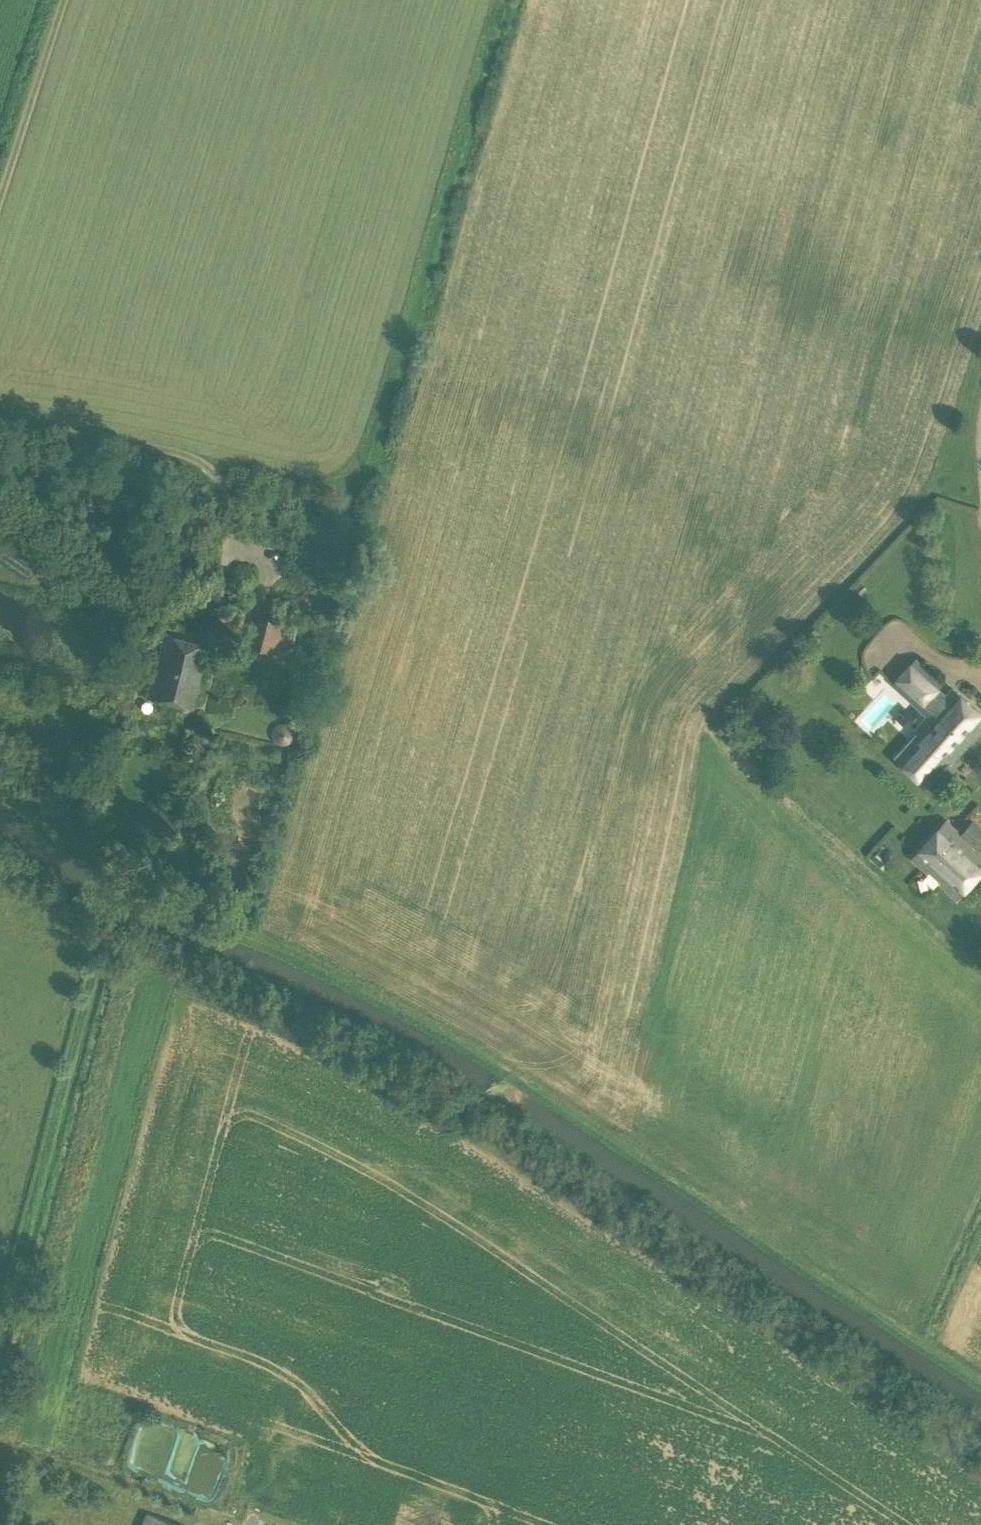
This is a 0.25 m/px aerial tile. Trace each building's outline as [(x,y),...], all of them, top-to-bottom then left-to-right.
[(290,655),(296,623),(255,615),(249,647),(290,655)] [(193,709),(209,646),(165,635),(149,698),(193,709)] [(937,692),(944,684),(917,660),(894,686),(929,717),(916,731),(919,734),(897,758),(929,787),(950,763),(953,765),(980,734),(980,713),(954,689),(945,699),(937,692)] [(963,824),(976,841),(980,837),(980,830),(971,818),(963,824)] [(962,839),(964,836),(948,822),(914,860),(931,874),(933,872),(945,882),(942,885),(959,900),(980,876),(980,851),(976,847),(974,849),(962,839)] [(146,1513),(141,1524),(175,1524),(146,1513)]
